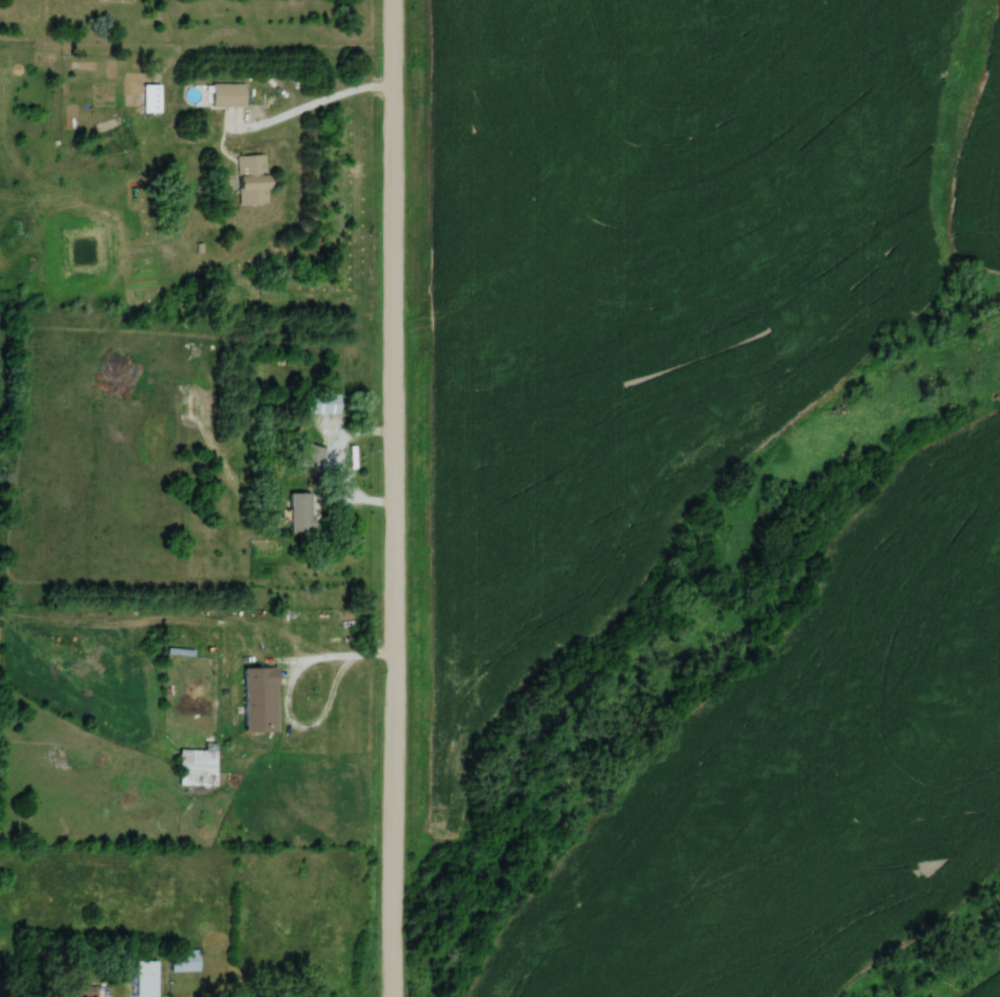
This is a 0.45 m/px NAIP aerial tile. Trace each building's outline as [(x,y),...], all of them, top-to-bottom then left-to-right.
[(240,83),(205,83),(205,106),(240,106),(240,83)] [(136,112),(155,112),(155,84),(136,84),(136,112)] [(235,204),(264,203),(263,154),(233,155),(234,175),(227,175),(227,190),(235,190),(235,204)] [(306,413),(337,413),(337,391),(306,391),(306,413)] [(306,492),(281,492),(281,532),(306,532),(306,492)] [(235,668),(235,732),(268,732),(269,668),(235,668)] [(200,750),(171,750),(171,786),(211,786),(211,744),(200,744),(200,750)] [(193,948),(163,949),(163,970),(194,969),(193,948)] [(154,996),(154,959),(128,959),(128,996),(154,996)]
